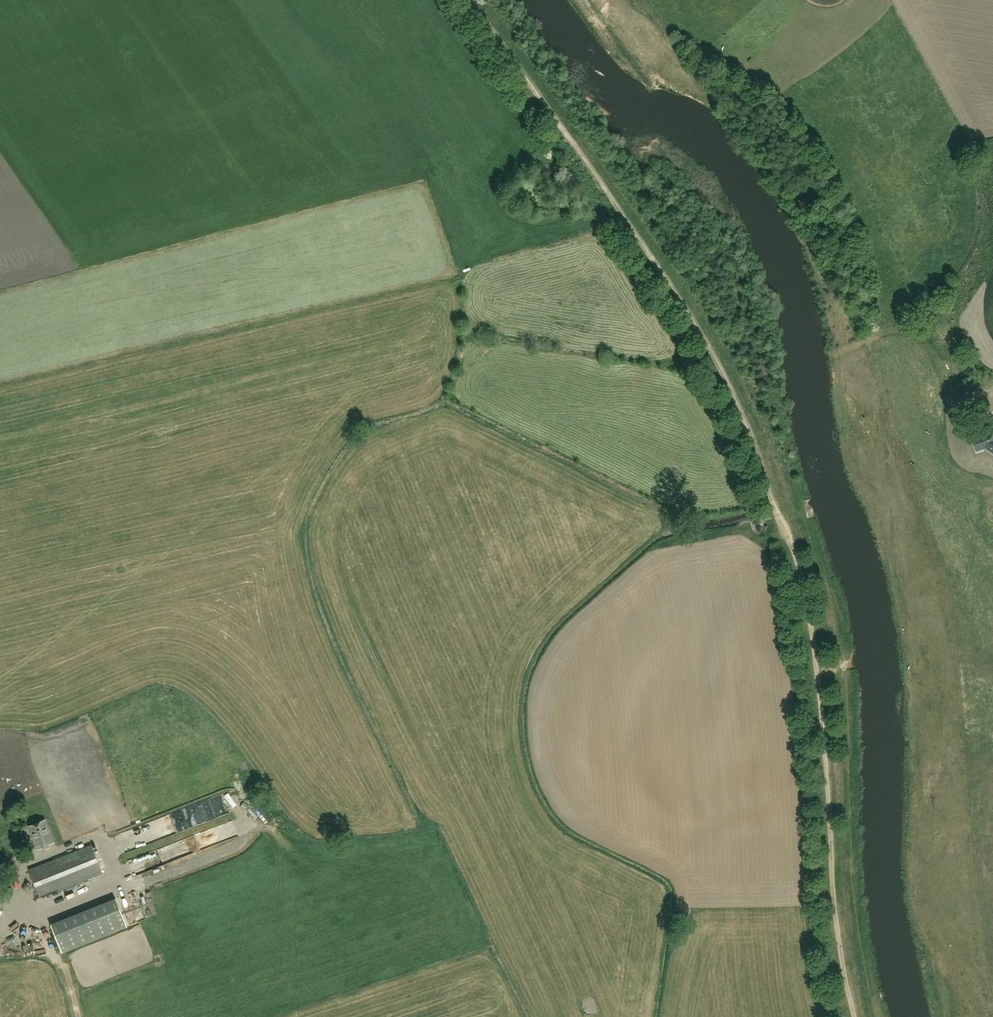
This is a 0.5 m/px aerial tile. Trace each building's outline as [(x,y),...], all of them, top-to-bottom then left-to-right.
[(714,387),(710,381),(704,385),(707,390),(714,387)] [(974,438),(977,448),(986,445),(992,450),(992,424),(987,433),(974,438)] [(28,827),(37,848),(54,842),(45,820),(28,827)] [(91,845),(29,870),(40,895),(101,871),(91,845)] [(146,911),(152,907),(146,896),(139,899),(146,911)] [(62,952),(127,927),(116,898),(51,924),(62,952)]
